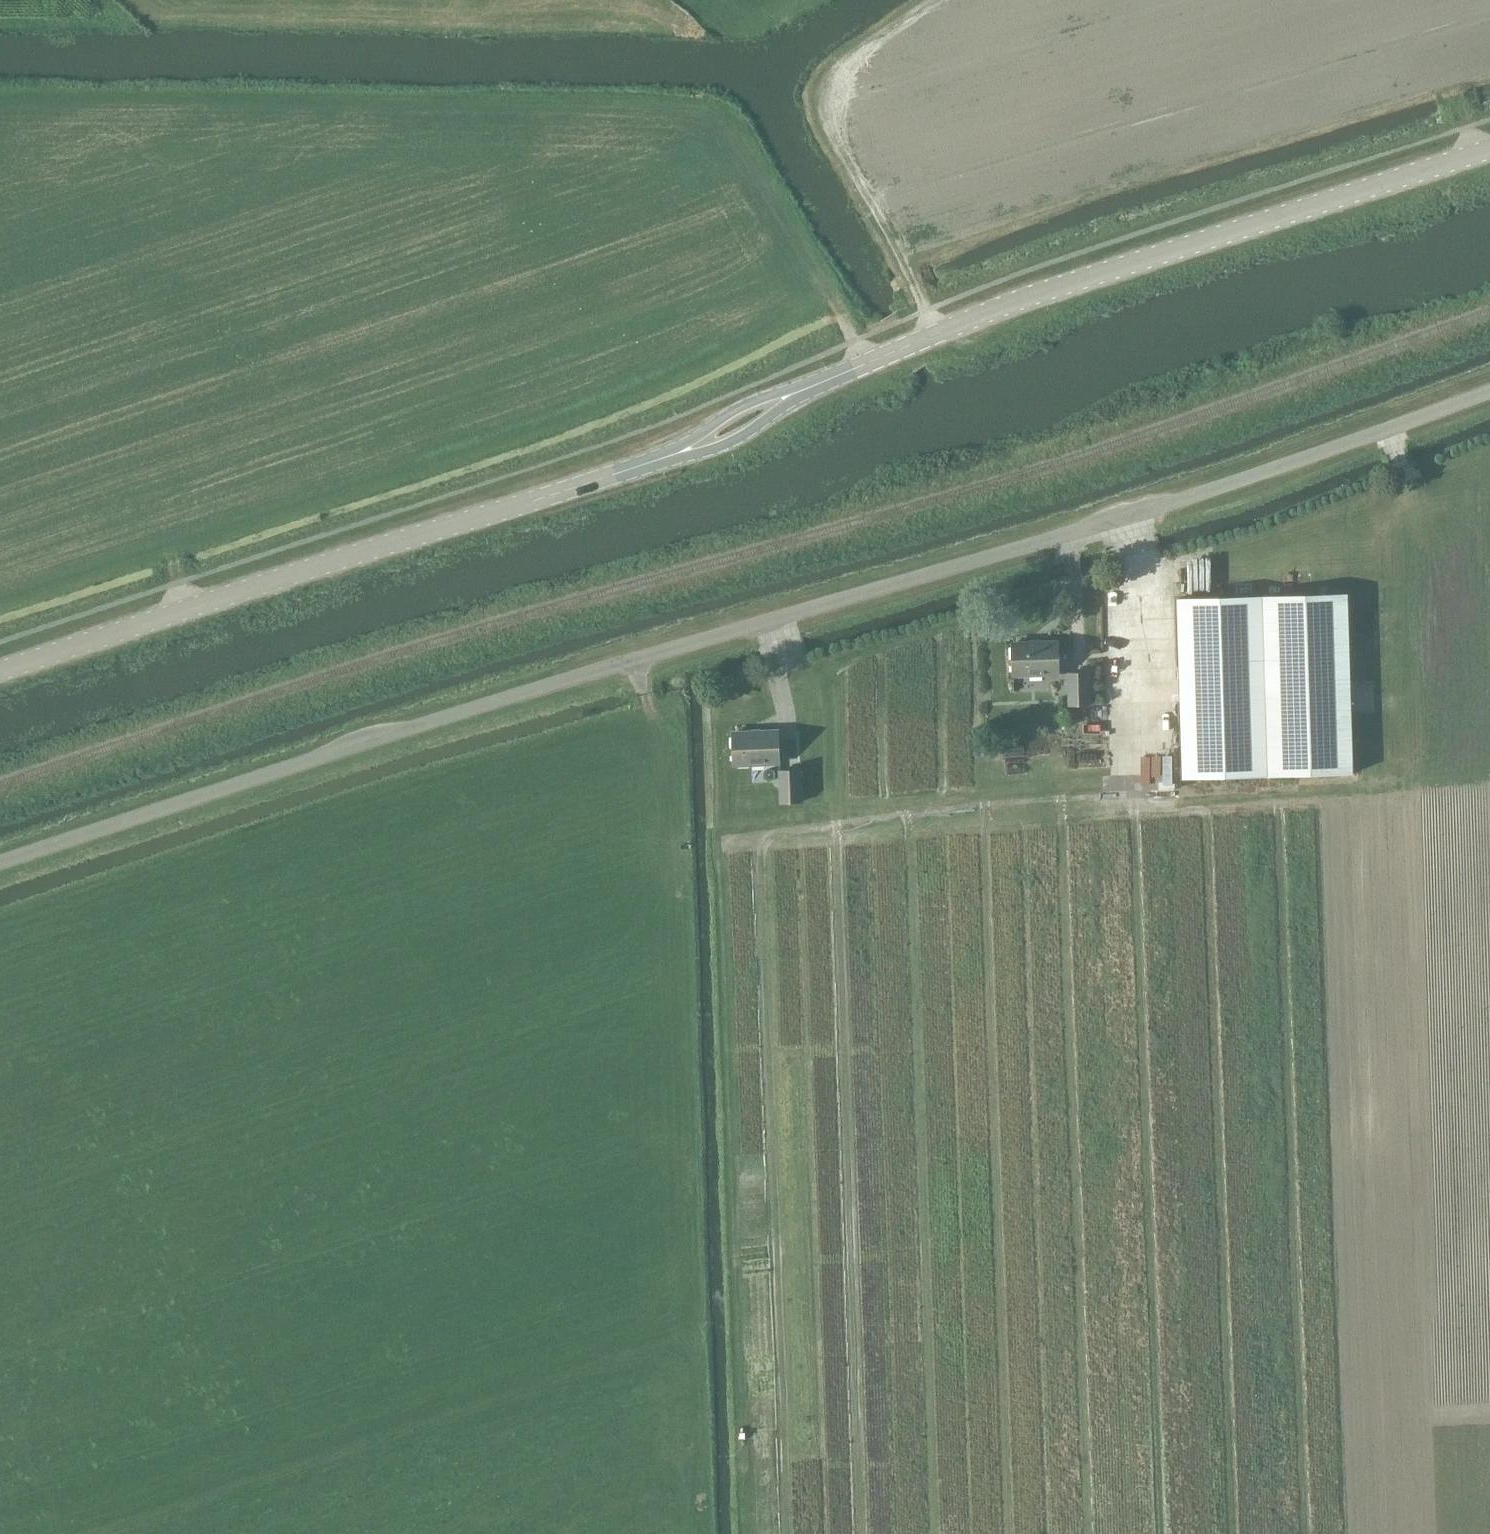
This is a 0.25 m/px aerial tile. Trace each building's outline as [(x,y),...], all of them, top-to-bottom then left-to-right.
[(1346,592),(1213,597),(1177,598),(1183,778),(1352,775),(1346,592)] [(1032,676),(1058,675),(1058,640),(1035,641),(1012,642),(1013,676),(1032,676)] [(1069,705),(1090,704),(1090,703),(1090,672),(1079,672),(1068,672),(1069,705)] [(734,766),(780,764),(778,730),(755,730),(733,731),(734,766)] [(1078,753),(1077,735),(1064,736),(1065,753),(1078,753)] [(781,804),(801,802),(800,770),(790,770),(779,771),(781,804)]
